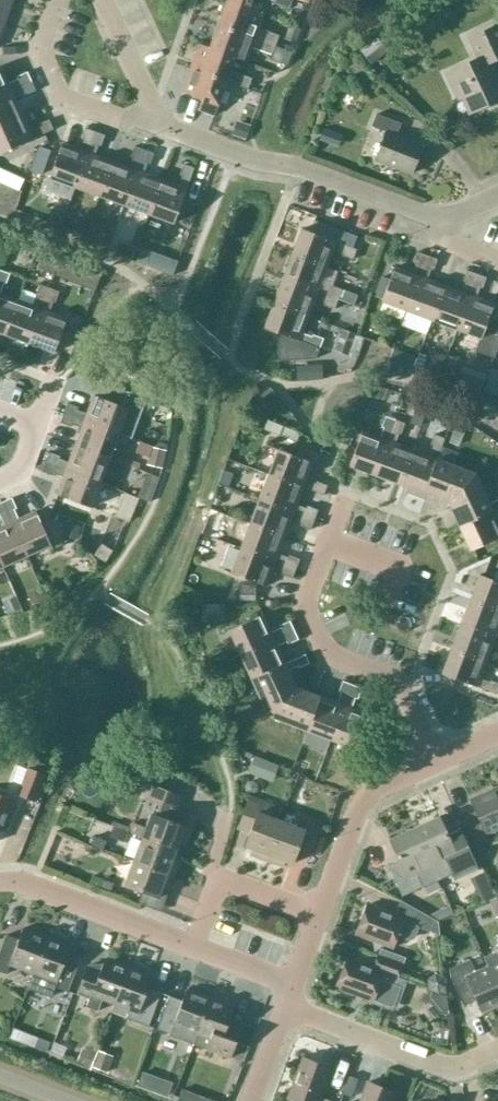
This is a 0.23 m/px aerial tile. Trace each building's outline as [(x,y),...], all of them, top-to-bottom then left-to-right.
[(4,23),(12,0),(0,0),(0,22),(4,23)] [(226,1),(262,14),(267,1),(288,9),(292,0),(227,0),(226,1)] [(262,14),(226,1),(218,25),(275,46),(279,35),(258,27),(262,14)] [(218,25),(210,47),(210,48),(235,57),(234,58),(245,62),(250,48),(271,56),(275,46),(218,25)] [(497,25),(469,38),(478,58),(446,74),(457,97),(461,95),(469,113),(497,99),(497,79),(490,61),(497,57),(497,27),(497,25)] [(210,48),(210,47),(199,43),(190,67),(226,81),(247,89),(251,78),(230,70),(234,58),(235,57),(210,48)] [(31,81),(27,71),(16,76),(17,79),(7,83),(0,67),(0,95),(31,81)] [(214,115),(226,81),(190,67),(182,92),(201,99),(198,109),(214,115)] [(0,95),(0,124),(21,114),(14,97),(23,93),(24,95),(35,90),(31,81),(0,95)] [(240,114),(224,109),(217,129),(233,135),(240,114)] [(0,124),(0,153),(53,129),(48,119),(38,124),(39,126),(29,131),(21,114),(0,124)] [(400,123),(376,114),(371,126),(385,132),(374,160),(411,174),(422,145),(396,135),(400,123)] [(343,134),(324,127),(319,140),(338,147),(343,134)] [(49,177),(74,186),(95,131),(85,128),(81,139),(83,140),(80,150),(62,143),(49,177)] [(74,186),(99,195),(112,161),(94,155),(98,145),(100,146),(104,135),(95,131),(74,186)] [(99,195),(124,204),(144,149),(134,146),(130,157),(132,158),(129,168),(112,161),(99,195)] [(124,204),(148,214),(161,179),(143,173),(147,163),(150,164),(154,153),(144,149),(124,204)] [(161,179),(148,214),(173,223),(194,167),(183,164),(179,175),(182,176),(178,186),(161,179)] [(89,218),(80,215),(73,232),(83,236),(89,218)] [(301,228),(292,253),(326,266),(332,249),(342,253),(341,255),(352,259),(356,249),(301,228)] [(60,257),(43,250),(37,267),(69,279),(73,268),(58,262),(60,257)] [(406,310),(427,255),(417,252),(413,263),(416,264),(412,274),(394,267),(381,301),(406,310)] [(326,266),(292,253),(283,278),(338,299),(341,289),(330,285),(329,287),(319,283),(326,266)] [(437,259),(427,255),(406,310),(431,319),(444,285),(426,279),(430,269),(433,270),(437,259)] [(3,283),(5,284),(9,273),(0,270),(0,292),(3,283)] [(431,319),(456,328),(476,273),(467,270),(463,281),(465,282),(462,292),(444,285),(431,319)] [(456,328),(479,337),(474,351),(493,358),(497,344),(497,331),(485,326),(493,304),(476,297),(479,287),(482,288),(486,277),(476,273),(456,328)] [(338,299),(283,278),(273,303),(307,315),(314,299),(323,302),(323,304),(334,308),(338,299)] [(17,300),(4,334),(29,343),(49,288),(39,284),(35,295),(37,296),(33,306),(17,300)] [(49,288),(29,343),(54,352),(66,318),(49,311),(52,301),(55,302),(59,291),(49,288)] [(4,334),(17,300),(0,293),(0,332),(4,334)] [(307,315),(273,303),(264,328),(277,332),(277,361),(315,358),(323,338),(312,334),(311,336),(301,332),(307,315)] [(334,350),(348,355),(356,334),(342,329),(334,350)] [(125,363),(121,374),(135,379),(139,369),(125,363)] [(128,391),(102,382),(96,396),(94,395),(87,413),(77,409),(78,407),(67,403),(63,412),(118,433),(128,408),(122,406),(128,391)] [(109,457),(118,433),(63,412),(59,422),(71,426),(71,424),(82,427),(75,445),(109,457)] [(349,465),(374,474),(395,419),(385,415),(381,426),(383,427),(379,437),(362,431),(349,465)] [(374,474),(399,483),(411,449),(394,443),(398,433),(400,434),(404,423),(395,419),(374,474)] [(436,458),(444,438),(434,434),(429,445),(432,446),(428,455),(411,449),(399,483),(423,493),(436,458)] [(45,462),(100,482),(109,457),(75,445),(69,462),(59,458),(60,456),(49,452),(45,462)] [(164,451),(146,445),(141,459),(158,465),(164,451)] [(277,449),(268,474),(302,487),(302,486),(323,494),(327,485),(316,481),(315,483),(305,479),(312,461),(277,449)] [(436,458),(423,493),(448,502),(459,525),(497,507),(497,498),(489,503),(475,473),(436,458)] [(91,507),(100,482),(45,462),(41,471),(52,475),(53,473),(63,477),(56,494),(91,507)] [(268,474),(259,498),(314,519),(317,509),(307,505),(306,508),(296,504),(302,487),(268,474)] [(141,497),(125,491),(115,516),(132,523),(141,497)] [(2,502),(26,555),(50,544),(35,511),(18,519),(14,509),(16,508),(11,497),(2,502)] [(314,519),(259,498),(250,523),(284,536),(290,518),(300,522),(299,525),(310,529),(314,519)] [(0,527),(0,561),(2,566),(26,555),(2,502),(0,502),(0,517),(4,525),(0,527)] [(90,510),(67,502),(62,516),(86,524),(90,510)] [(459,525),(470,550),(497,537),(497,523),(496,518),(497,516),(497,507),(459,525)] [(250,523),(240,547),(295,568),(299,558),(288,554),(287,557),(277,553),(284,536),(250,523)] [(80,532),(70,529),(66,542),(76,545),(80,532)] [(295,568),(240,547),(231,573),(265,585),(272,568),(282,571),(281,574),(292,578),(295,568)] [(497,610),(497,581),(479,574),(469,599),(497,610)] [(256,585),(240,584),(239,600),(255,601),(256,585)] [(497,638),(497,629),(497,626),(497,610),(469,599),(460,623),(497,638)] [(224,604),(202,604),(202,620),(224,620),(224,604)] [(240,654),(293,630),(289,620),(278,625),(280,627),(270,632),(262,614),(229,629),(240,654)] [(460,623),(451,648),(485,661),(491,644),(497,647),(497,638),(460,623)] [(251,678),(284,663),(276,646),(286,641),(287,644),(298,639),(293,630),(240,654),(251,678)] [(485,661),(451,648),(441,673),(496,694),(497,689),(497,683),(489,679),(488,681),(478,678),(485,661)] [(287,669),(297,665),(298,668),(309,663),(304,654),(284,663),(251,678),(268,715),(306,730),(319,695),(295,686),(287,669)] [(319,695),(306,730),(331,739),(352,684),(342,680),(338,691),(340,692),(336,702),(319,695)] [(352,684),(331,739),(356,748),(369,714),(351,708),(355,698),(357,699),(361,688),(352,684)] [(44,774),(28,768),(17,794),(34,801),(44,774)] [(129,827),(128,832),(130,833),(142,837),(176,850),(179,842),(184,845),(190,828),(195,816),(177,809),(183,796),(153,785),(143,811),(150,814),(145,827),(132,822),(130,827),(129,827)] [(497,829),(497,801),(492,788),(469,799),(474,810),(462,816),(477,849),(497,839),(497,838),(494,830),(497,829)] [(0,795),(0,829),(4,830),(15,801),(0,795)] [(266,860),(281,820),(269,816),(274,804),(249,795),(248,799),(237,828),(249,832),(244,845),(252,849),(250,854),(266,860)] [(438,816),(414,827),(432,867),(437,879),(452,872),(455,880),(476,870),(473,862),(461,835),(449,841),(438,816)] [(281,820),(266,860),(282,866),(284,860),(292,863),(297,850),(309,854),(319,826),(307,821),(304,829),(281,820)] [(130,833),(128,832),(113,827),(110,836),(127,843),(130,833)] [(432,867),(414,827),(389,839),(401,863),(389,868),(401,896),(422,886),(437,879),(432,867)] [(106,840),(94,836),(90,845),(102,849),(106,840)] [(176,850),(142,837),(133,860),(173,875),(179,859),(173,857),(176,850)] [(173,875),(133,860),(124,884),(142,891),(138,903),(159,911),(173,875)] [(114,883),(93,875),(89,885),(111,893),(114,883)] [(488,902),(494,917),(497,915),(497,897),(488,902)] [(429,916),(400,900),(395,915),(366,904),(355,933),(392,947),(396,937),(406,941),(415,938),(419,927),(425,929),(429,916)] [(46,936),(23,927),(18,939),(5,935),(0,949),(0,972),(5,974),(9,964),(32,973),(46,936)] [(32,973),(27,988),(50,997),(55,986),(67,991),(78,962),(66,957),(70,945),(46,936),(32,973)] [(383,949),(380,956),(377,955),(372,967),(346,958),(335,986),(372,1000),(372,999),(374,1000),(373,1001),(390,1007),(394,1005),(400,988),(403,989),(407,980),(397,977),(401,964),(404,957),(383,949)] [(102,999),(114,1004),(128,967),(104,958),(100,970),(87,965),(76,994),(89,999),(86,1007),(97,1011),(102,999)] [(488,965),(497,989),(497,961),(488,965)] [(497,1004),(497,989),(488,965),(465,976),(463,971),(450,977),(463,1006),(475,1000),(480,1012),(497,1004)] [(128,967),(114,1004),(129,1009),(125,1017),(148,1025),(160,992),(147,988),(152,976),(128,967)] [(182,1029),(196,1034),(210,997),(186,988),(182,1000),(169,996),(157,1029),(154,1036),(176,1044),(179,1037),(182,1029)] [(445,994),(429,989),(426,998),(440,1014),(448,1013),(445,994)] [(210,997),(196,1034),(211,1040),(208,1048),(230,1056),(242,1023),(229,1018),(234,1006),(210,997)] [(96,1054),(85,1049),(79,1064),(91,1068),(96,1054)] [(113,1056),(99,1051),(92,1067),(107,1073),(113,1056)] [(319,1096),(330,1068),(302,1058),(287,1097),(298,1100),(332,1100),(319,1096)] [(357,1079),(348,1075),(341,1092),(351,1096),(357,1079)] [(394,1092),(366,1082),(359,1100),(391,1100),(394,1092)]
